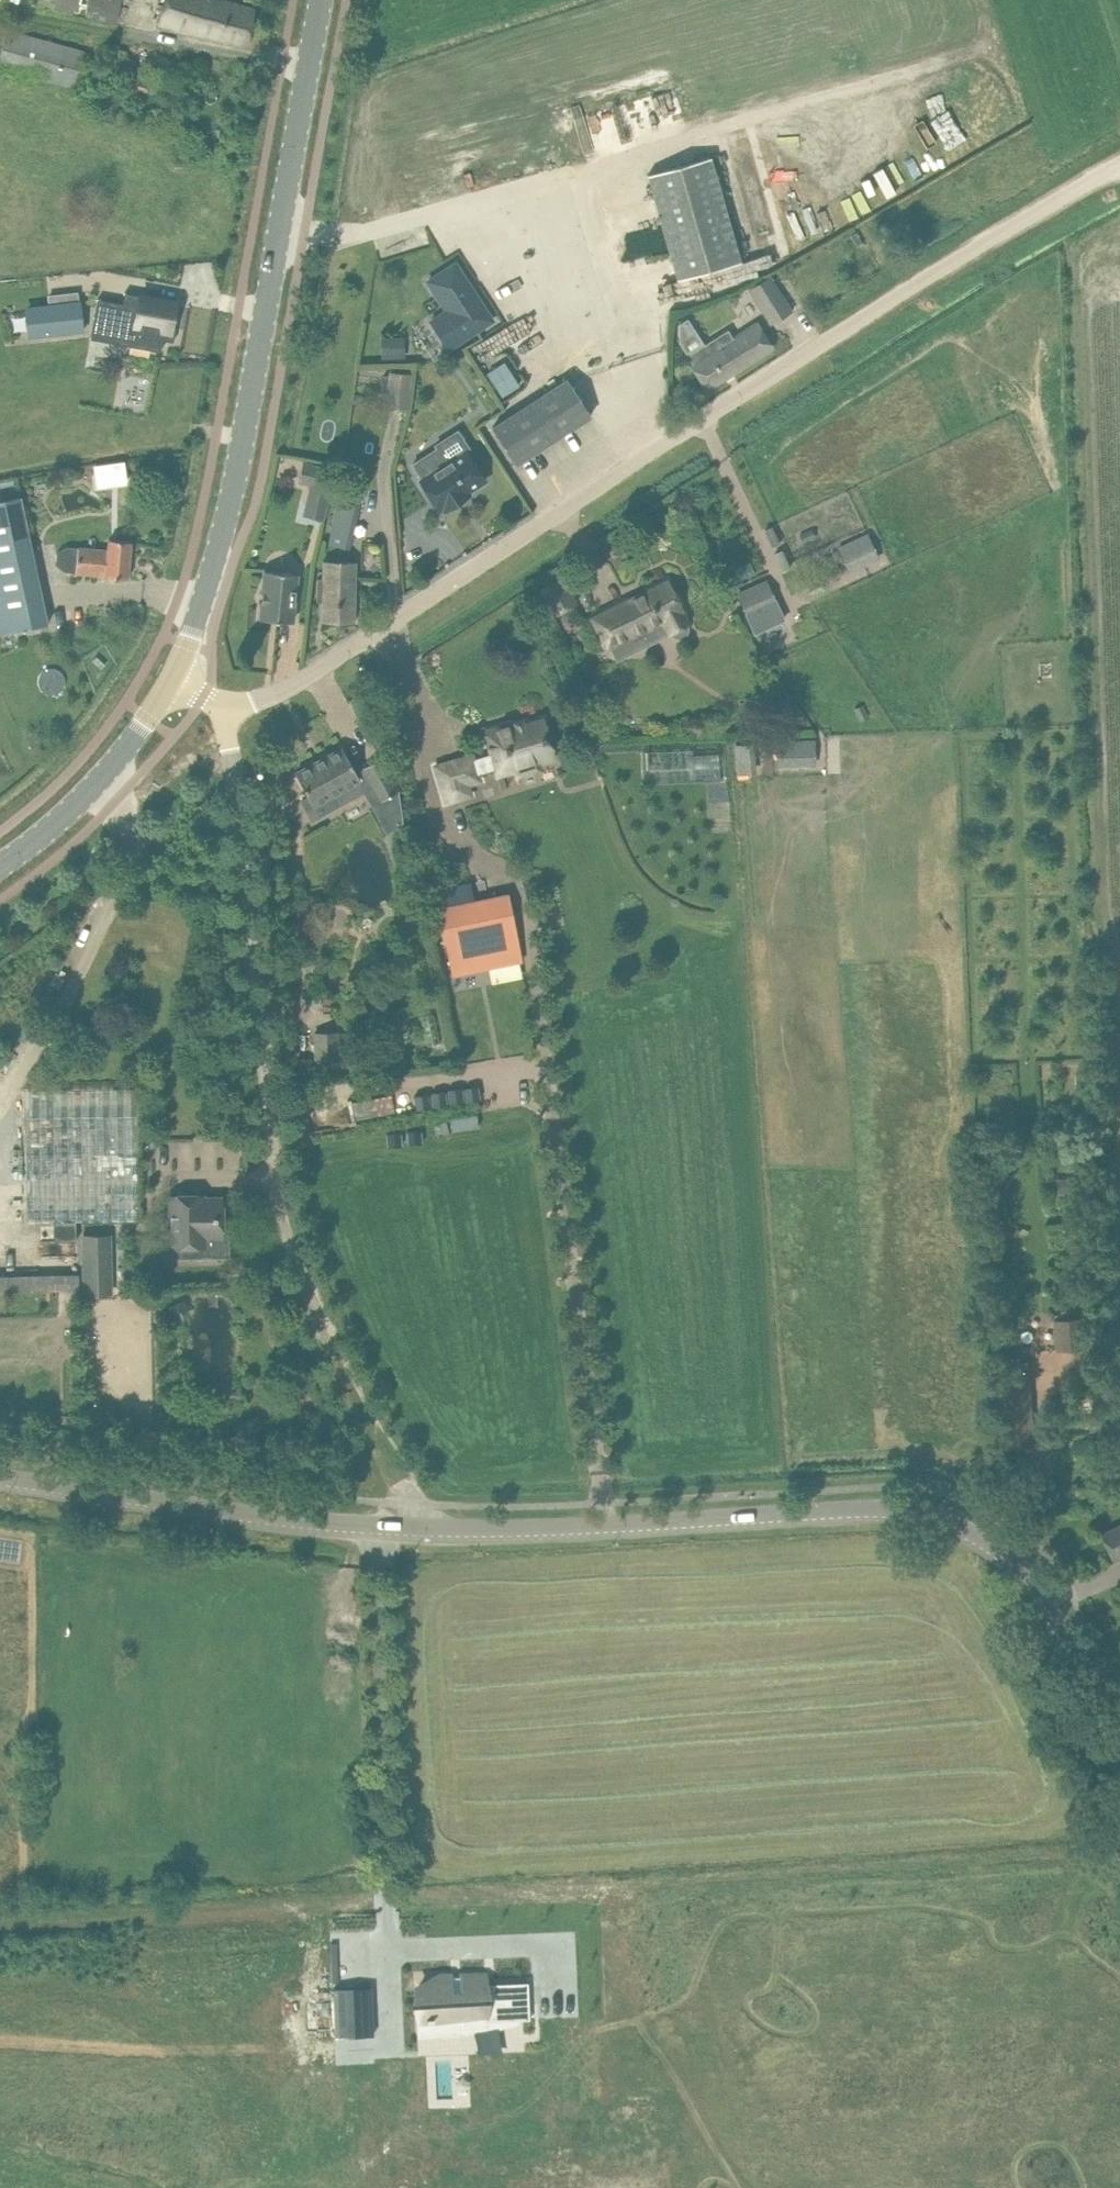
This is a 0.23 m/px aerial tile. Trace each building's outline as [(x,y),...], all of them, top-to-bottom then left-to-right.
[(119,21),(125,0),(58,0),(57,3),(119,21)] [(163,25),(252,48),(263,6),(239,0),(169,0),(163,25)] [(17,14),(0,10),(0,77),(17,14)] [(741,262),(712,156),(649,174),(678,279),(741,262)] [(426,281),(446,310),(429,321),(448,348),(492,319),(454,262),(426,281)] [(791,312),(768,275),(750,287),(773,323),(791,312)] [(124,293),(122,305),(103,302),(99,321),(111,323),(108,338),(130,342),(129,348),(160,353),(162,341),(173,343),(175,331),(170,331),(175,302),(124,293)] [(29,308),(33,336),(85,329),(81,301),(29,308)] [(757,324),(734,338),(729,330),(687,355),(692,365),(707,388),(772,347),(757,324)] [(409,356),(408,334),(383,334),(383,356),(409,356)] [(504,363),(487,374),(501,395),(517,384),(504,363)] [(387,405),(408,407),(410,374),(390,372),(387,405)] [(590,416),(567,379),(493,426),(517,463),(590,416)] [(442,508),(444,510),(470,494),(468,491),(485,480),(466,450),(448,462),(439,449),(413,465),(422,478),(419,480),(426,490),(429,494),(439,510),(442,508)] [(337,469),(304,460),(298,482),(310,485),(303,513),(324,519),(337,469)] [(329,543),(351,549),(366,488),(337,481),(334,494),(341,496),(329,543)] [(47,623),(20,496),(4,499),(0,500),(0,634),(47,623)] [(877,557),(867,535),(839,548),(849,570),(877,557)] [(56,553),(55,564),(65,572),(76,573),(105,575),(105,576),(128,578),(129,559),(131,541),(109,539),(108,550),(78,547),(78,548),(66,547),(56,553)] [(317,578),(317,580),(316,602),(323,602),(323,621),(354,621),(355,562),(323,561),(323,578),(317,578)] [(297,573),(265,570),(260,618),(292,621),(297,573)] [(552,614),(575,603),(563,578),(540,588),(552,614)] [(592,618),(602,637),(605,644),(654,620),(662,636),(669,633),(673,637),(678,639),(683,638),(687,634),(689,630),(689,629),(688,624),(682,611),(683,610),(668,580),(592,618)] [(776,603),(766,581),(738,594),(748,616),(776,603)] [(771,706),(769,715),(774,722),(783,724),(790,719),(792,710),(787,703),(778,701),(771,706)] [(472,755),(435,766),(446,802),(473,793),(471,785),(484,782),(481,772),(493,769),(496,778),(513,773),(515,779),(543,771),(542,764),(556,760),(544,717),(526,723),(525,719),(484,731),(491,752),(473,758),(472,755)] [(783,754),(817,752),(816,739),(782,741),(783,754)] [(757,741),(739,741),(739,771),(757,771),(757,741)] [(342,747),(295,772),(308,797),(301,801),(306,809),(314,805),(319,815),(338,805),(333,795),(360,780),(342,747)] [(382,756),(363,767),(382,802),(393,795),(392,793),(399,789),(382,756)] [(439,908),(448,951),(452,974),(522,960),(508,894),(439,908)] [(138,1088),(25,1089),(25,1115),(27,1221),(140,1219),(138,1114),(138,1088)] [(396,1096),(349,1098),(351,1119),(397,1117),(396,1096)] [(229,1257),(229,1233),(222,1233),(222,1198),(204,1198),(203,1195),(171,1195),(172,1258),(229,1257)] [(112,1235),(81,1235),(82,1295),(113,1295),(112,1235)] [(1062,1314),(1055,1315),(1059,1351),(1090,1348),(1085,1309),(1062,1311),(1062,1314)] [(1001,1370),(1006,1424),(1008,1446),(1034,1444),(1027,1359),(1007,1361),(1007,1369),(1001,1370)] [(1093,1394),(1085,1395),(1086,1403),(1094,1402),(1093,1394)] [(1103,1533),(1116,1559),(1119,1557),(1119,1525),(1103,1533)] [(421,2016),(418,2016),(419,2036),(465,2033),(464,2028),(488,2027),(487,2020),(520,2018),(530,2018),(528,1981),(486,1983),(485,1975),(445,1977),(445,1983),(419,1984),(421,2016)] [(371,1986),(333,1988),(335,2036),(373,2034),(371,1986)]
